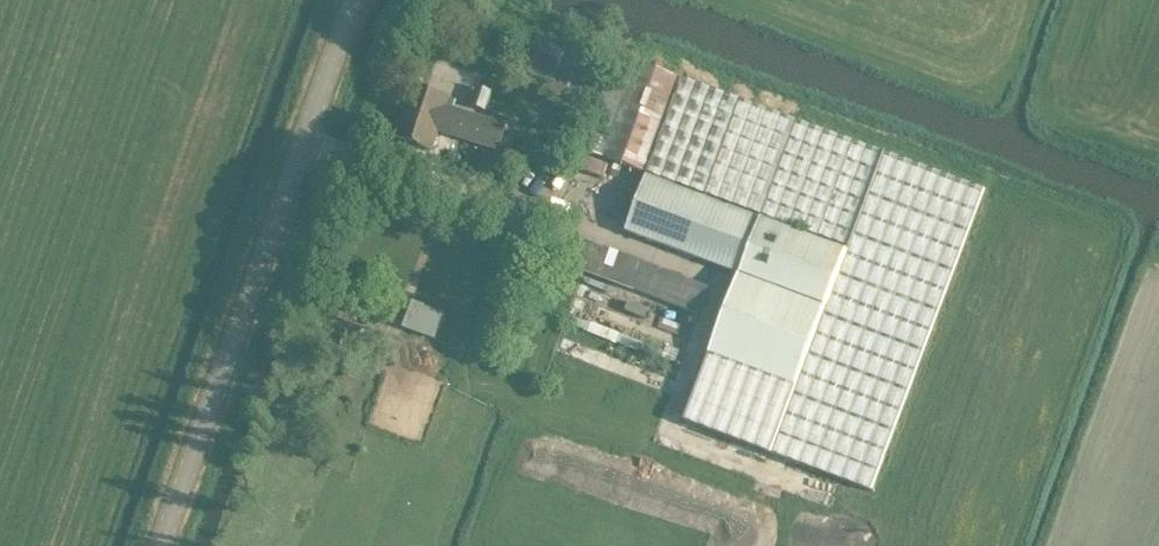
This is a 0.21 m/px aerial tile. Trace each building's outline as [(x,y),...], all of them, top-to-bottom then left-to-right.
[(551,78),(575,85),(584,60),(538,44),(533,60),(555,67),(551,78)] [(611,52),(577,145),(646,170),(624,229),(737,271),(729,292),(682,419),(869,489),(981,188),(611,52)] [(394,135),(432,148),(438,132),(498,151),(509,118),(492,112),(490,117),(447,103),(449,95),(411,82),(394,135)] [(470,102),(484,107),(490,89),(476,84),(470,102)] [(566,155),(558,172),(572,179),(580,161),(566,155)] [(963,180),(988,187),(992,173),(968,166),(963,180)] [(586,239),(575,267),(697,311),(708,284),(586,239)] [(411,299),(402,325),(433,336),(442,310),(411,299)] [(755,459),(744,483),(769,495),(780,471),(755,459)]
